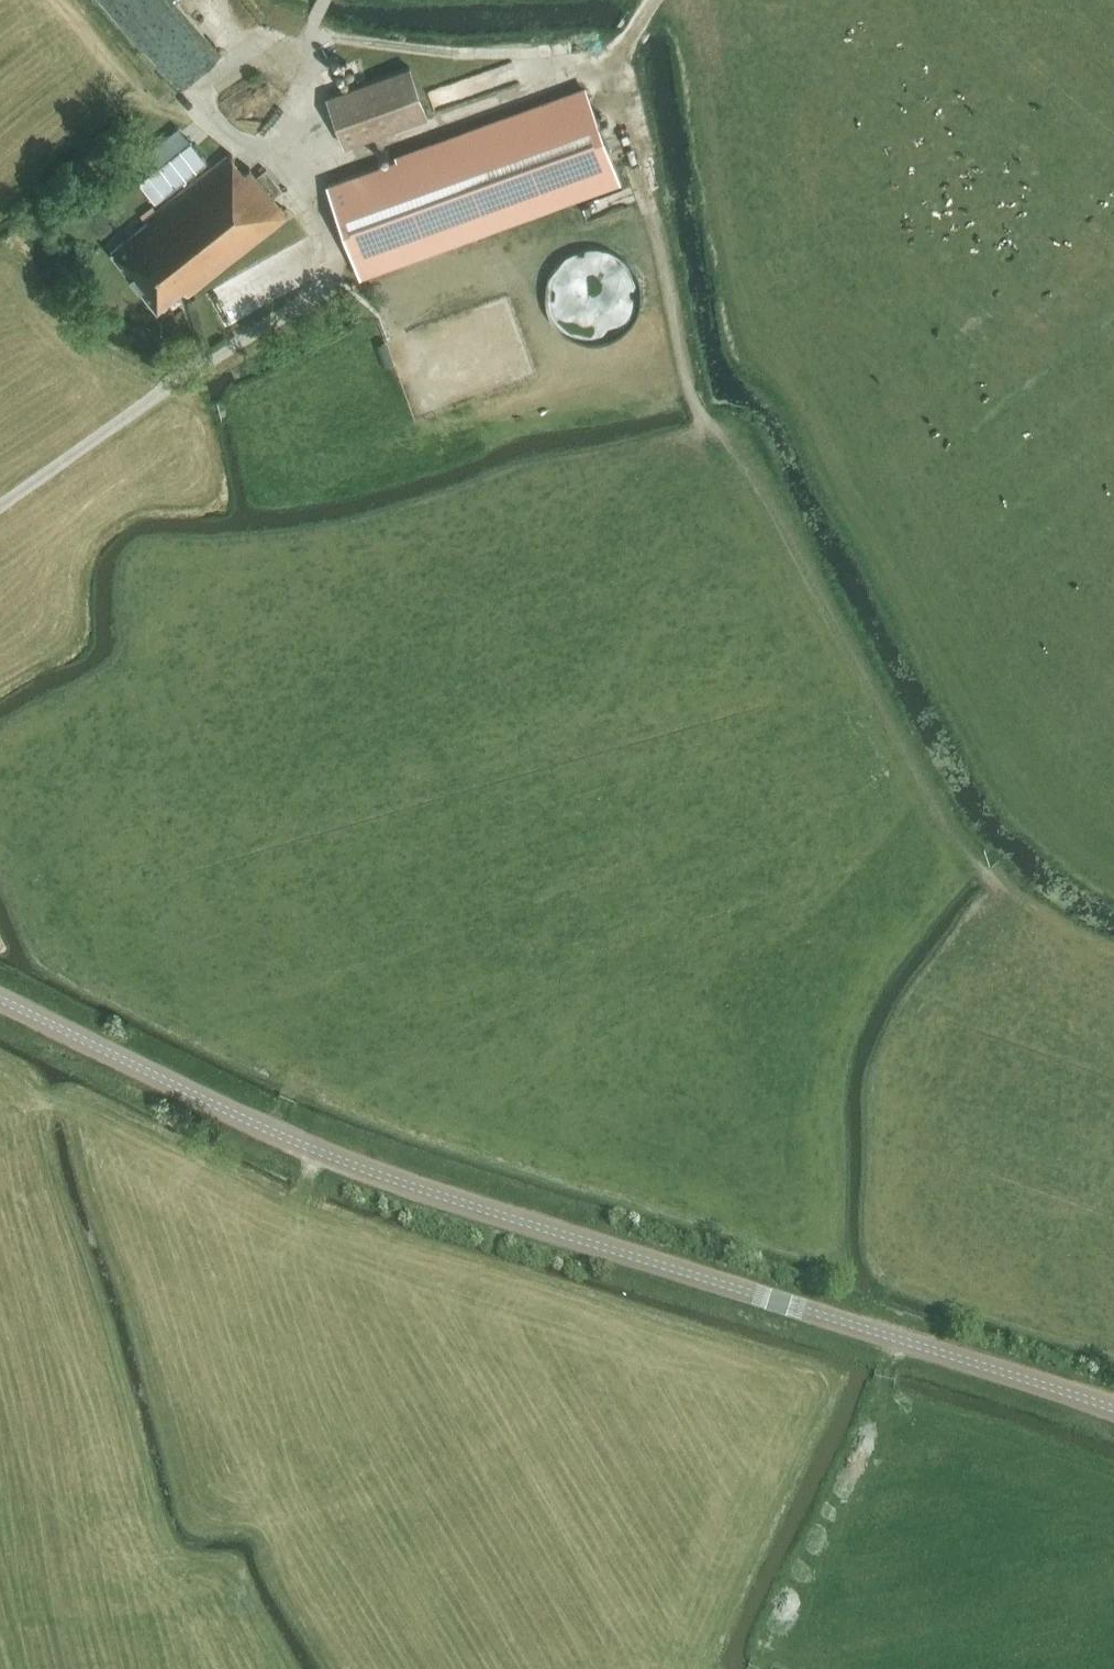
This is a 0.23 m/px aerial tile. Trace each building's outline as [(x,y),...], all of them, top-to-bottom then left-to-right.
[(345,145),(428,115),(410,66),(327,96),(345,145)] [(473,125),(474,131),(328,184),(360,271),(507,218),(509,222),(620,181),(585,85),(473,125)] [(156,202),(206,162),(190,141),(139,181),(156,202)] [(282,189),(266,168),(255,176),(249,168),(245,171),(229,152),(145,219),(147,221),(111,249),(157,308),(182,288),(188,295),(287,216),(272,197),(282,189)] [(585,326),(629,333),(641,260),(610,255),(600,310),(588,308),(585,326)]
